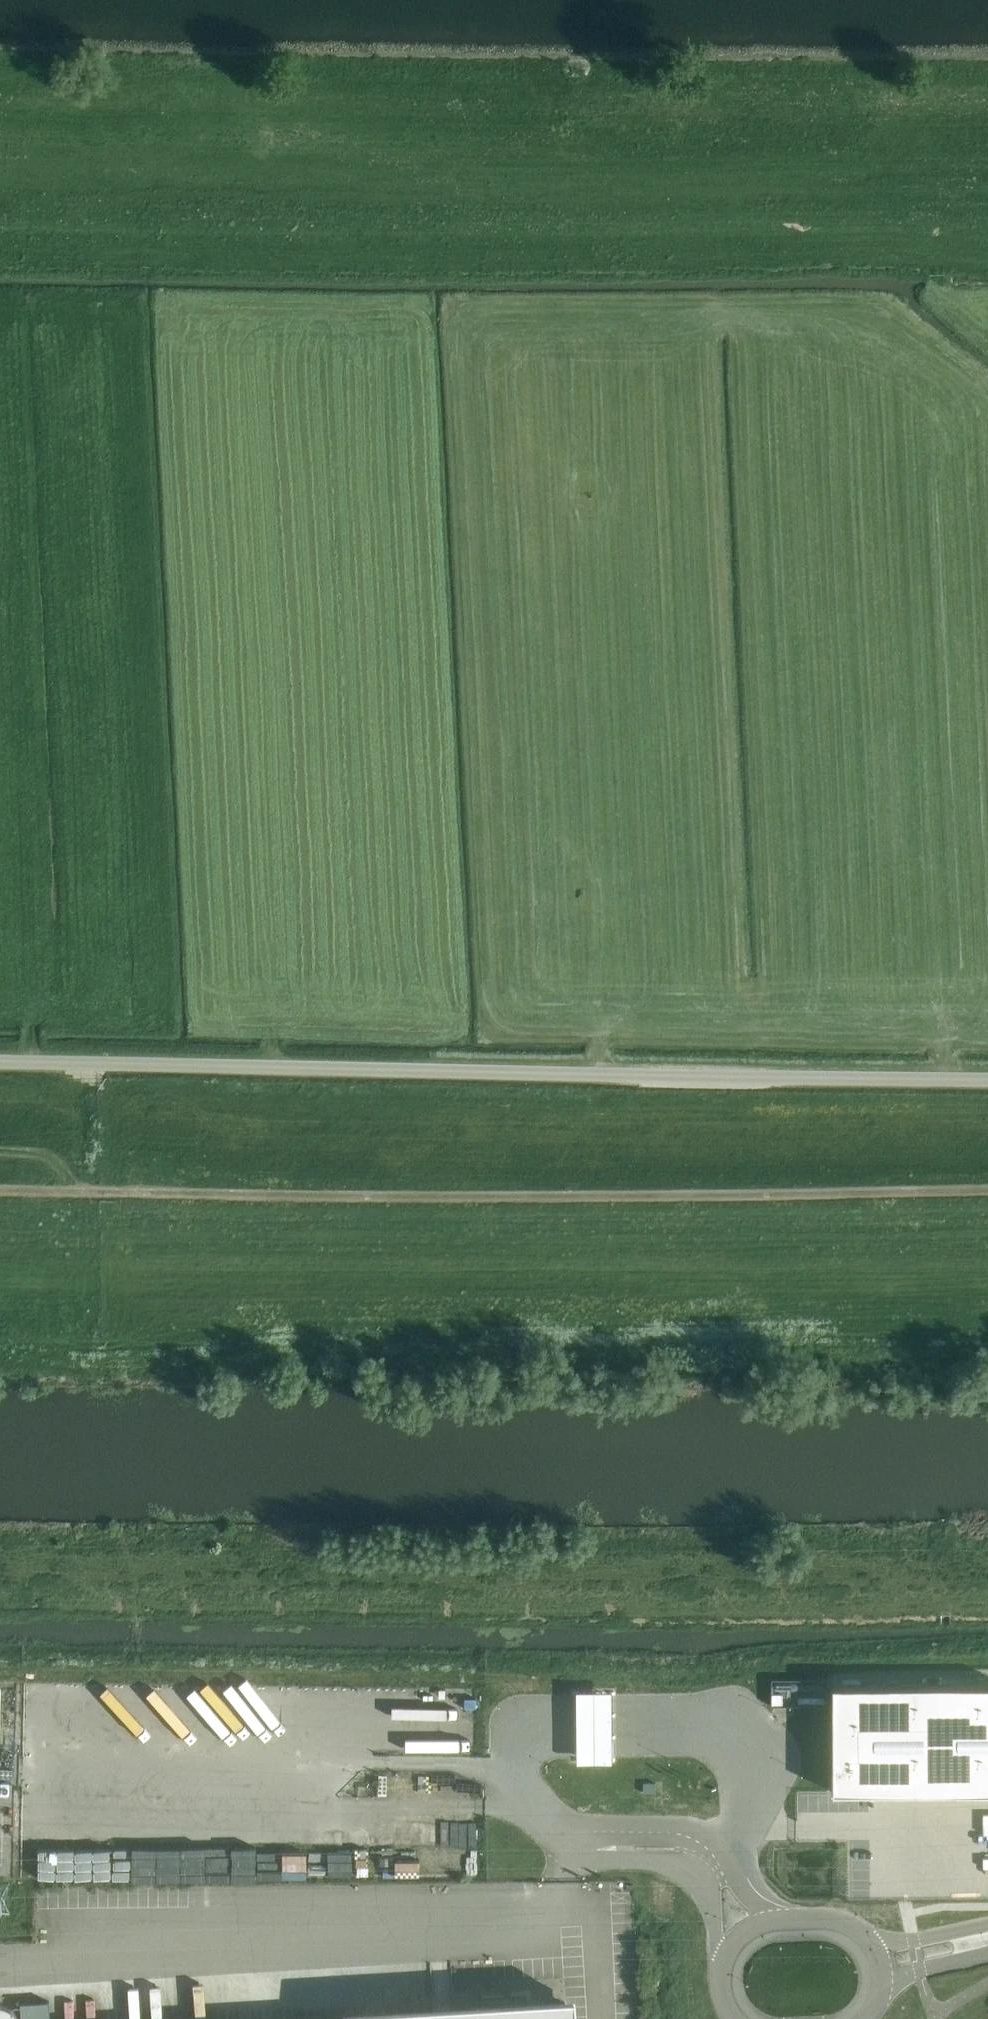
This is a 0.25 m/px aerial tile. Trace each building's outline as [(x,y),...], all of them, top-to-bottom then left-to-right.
[(826,1679),(770,1679),(770,1706),(826,1706),(826,1679)] [(831,1686),(831,1792),(987,1792),(987,1685),(831,1686)] [(616,1692),(571,1693),(572,1761),(617,1760),(616,1692)] [(565,2002),(469,2008),(470,2018),(566,2018),(565,2002)]
